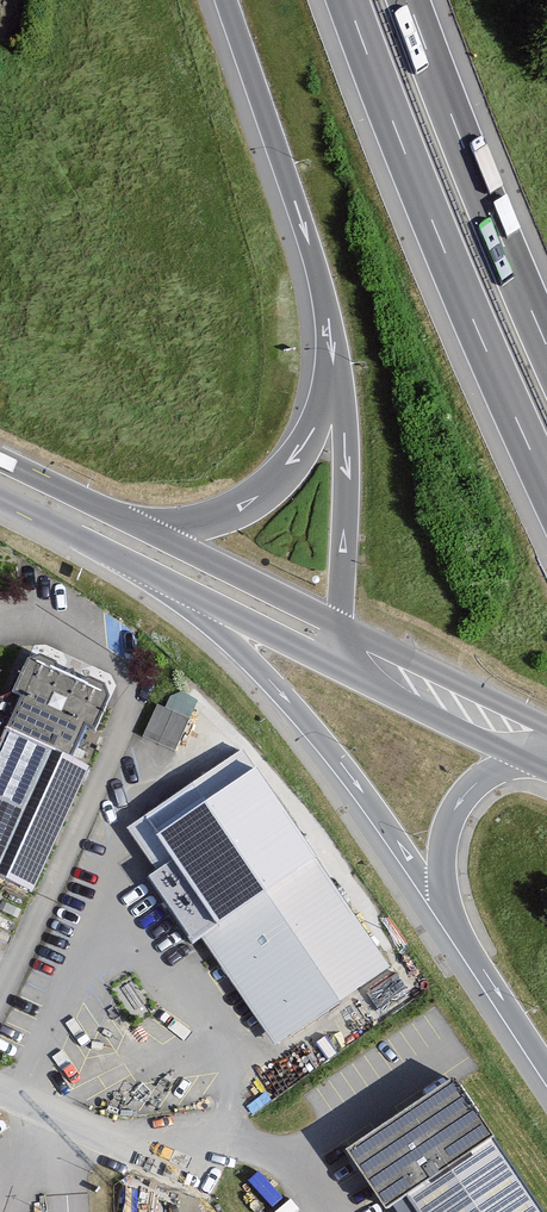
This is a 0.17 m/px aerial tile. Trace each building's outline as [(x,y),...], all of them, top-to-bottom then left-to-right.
[(28,653),(12,687),(21,690),(0,737),(0,877),(32,892),(90,761),(70,748),(86,717),(94,721),(110,690),(105,677),(39,648),(28,653)] [(184,746),(195,698),(158,689),(147,738),(184,746)] [(383,970),(234,751),(119,830),(148,873),(141,878),(187,945),(196,939),(269,1047),(383,970)] [(451,1070),(347,1140),(386,1197),(403,1186),(421,1211),(546,1211),(451,1070)]
